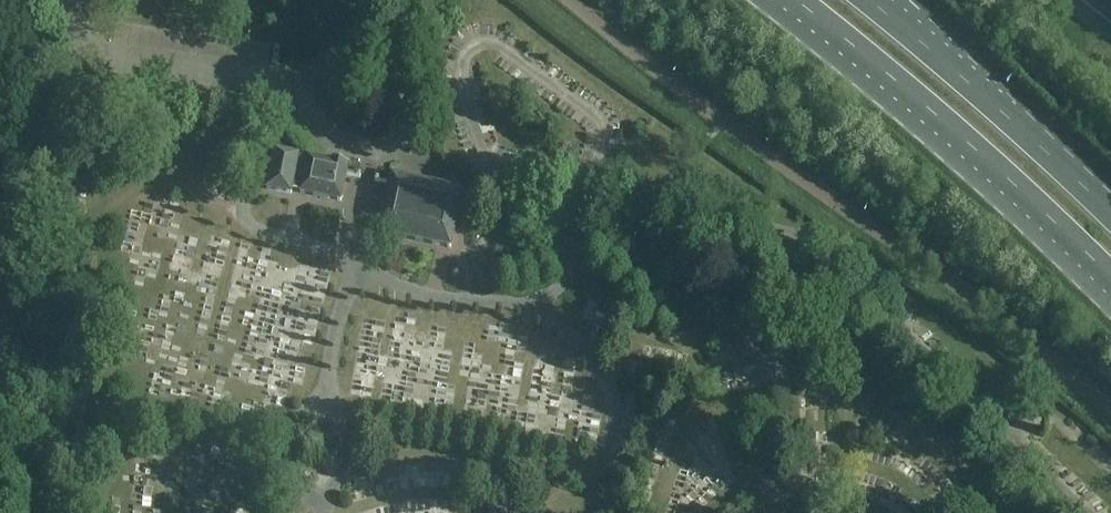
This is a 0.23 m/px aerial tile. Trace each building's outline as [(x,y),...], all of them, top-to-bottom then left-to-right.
[(6,110),(0,111),(0,134),(8,133),(6,110)] [(275,150),(267,189),(291,194),(299,156),(275,150)] [(348,166),(308,157),(300,192),(341,201),(348,166)] [(390,175),(377,232),(450,248),(461,197),(462,191),(390,175)]
